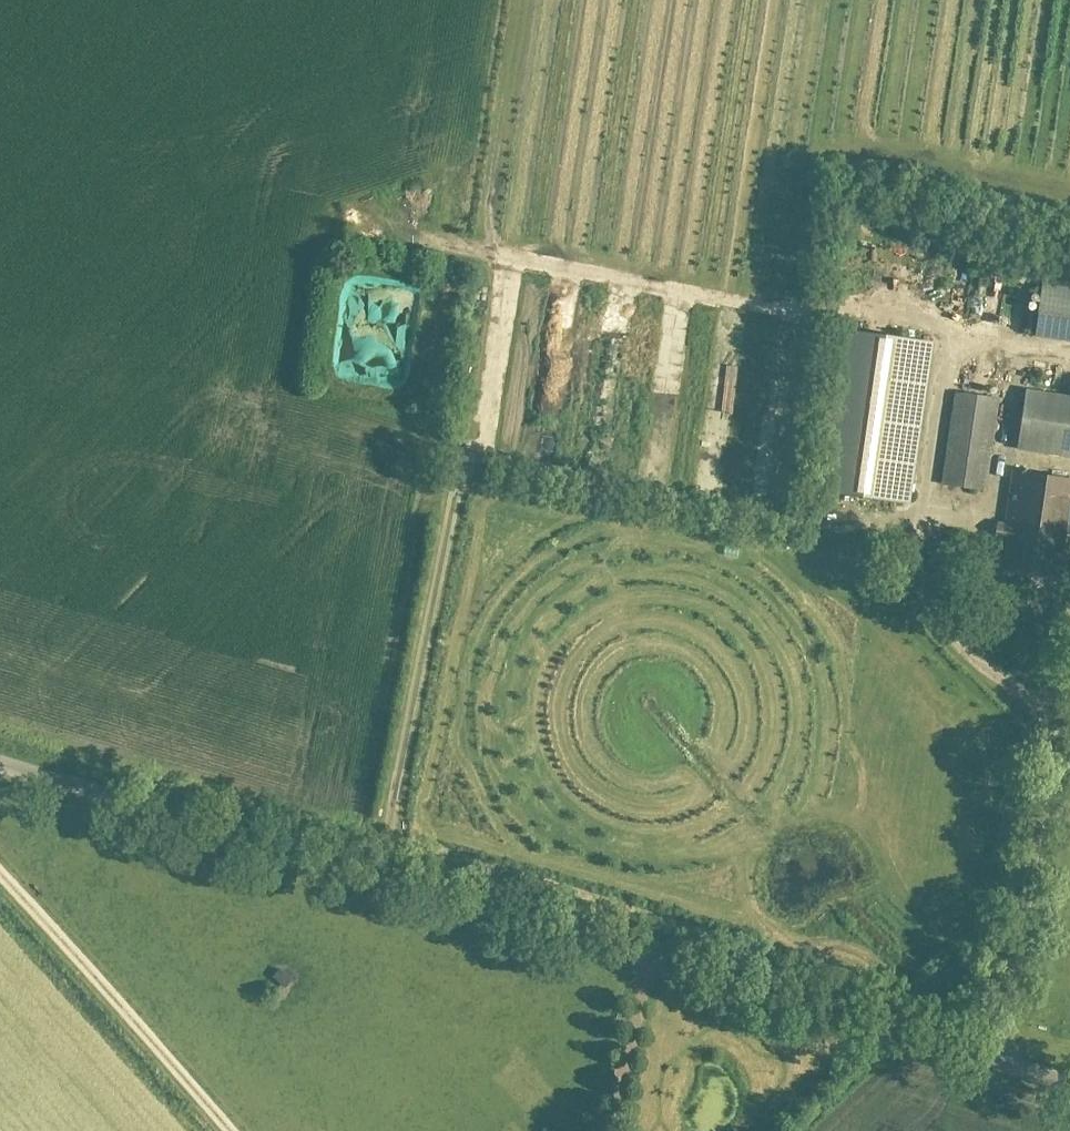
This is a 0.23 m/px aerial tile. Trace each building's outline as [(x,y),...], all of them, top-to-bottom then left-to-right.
[(375,248),(376,237),(353,236),(353,248),(375,248)] [(1043,277),(1033,338),(1069,344),(1069,282),(1043,277)] [(377,361),(416,360),(415,311),(403,311),(403,301),(376,302),(376,284),(354,284),(355,342),(377,342),(377,361)] [(907,505),(930,344),(839,330),(816,492),(907,505)] [(985,492),(999,400),(954,393),(940,486),(985,492)] [(1069,457),(1069,400),(1026,393),(1017,449),(1069,457)] [(1006,527),(1067,536),(1069,514),(1069,482),(1014,473),(1006,527)] [(1067,536),(1006,527),(996,526),(994,539),(1008,541),(1004,567),(1061,575),(1066,541),(1067,536)]
